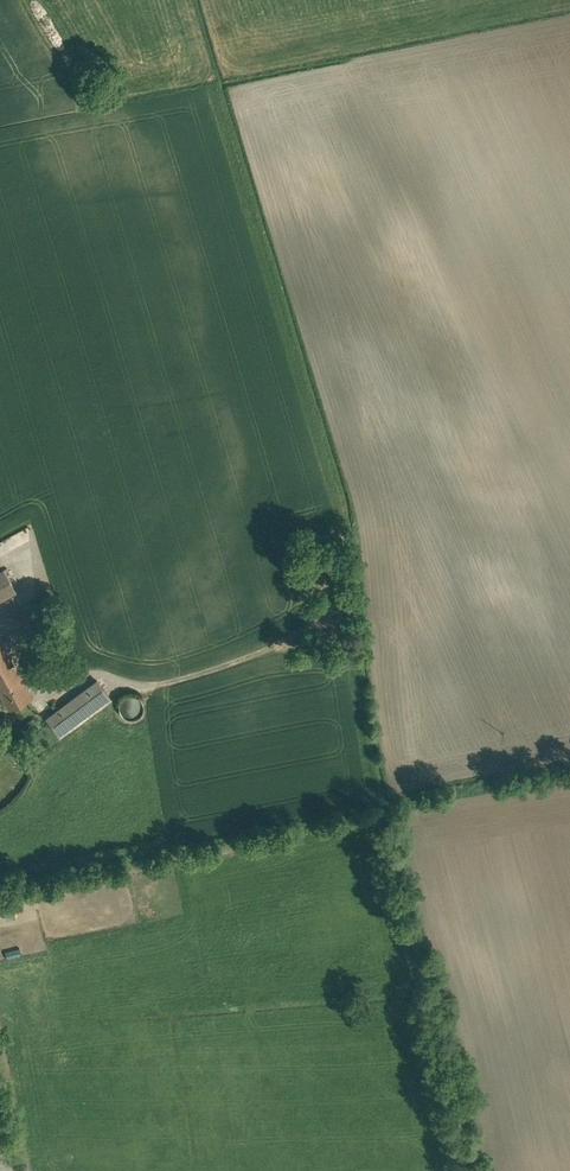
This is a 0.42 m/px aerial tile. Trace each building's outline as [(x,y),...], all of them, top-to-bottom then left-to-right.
[(15,591),(3,569),(0,571),(0,599),(15,591)] [(42,612),(37,615),(30,603),(21,608),(35,634),(49,626),(42,612)] [(1,639),(0,639),(0,695),(8,709),(32,696),(1,639)] [(96,680),(46,718),(59,735),(109,697),(96,680)] [(142,712),(143,707),(142,703),(140,699),(135,696),(131,695),(126,696),(122,699),(120,703),(119,708),(120,713),(123,717),(127,719),(131,720),(136,719),(140,716),(142,712)]
